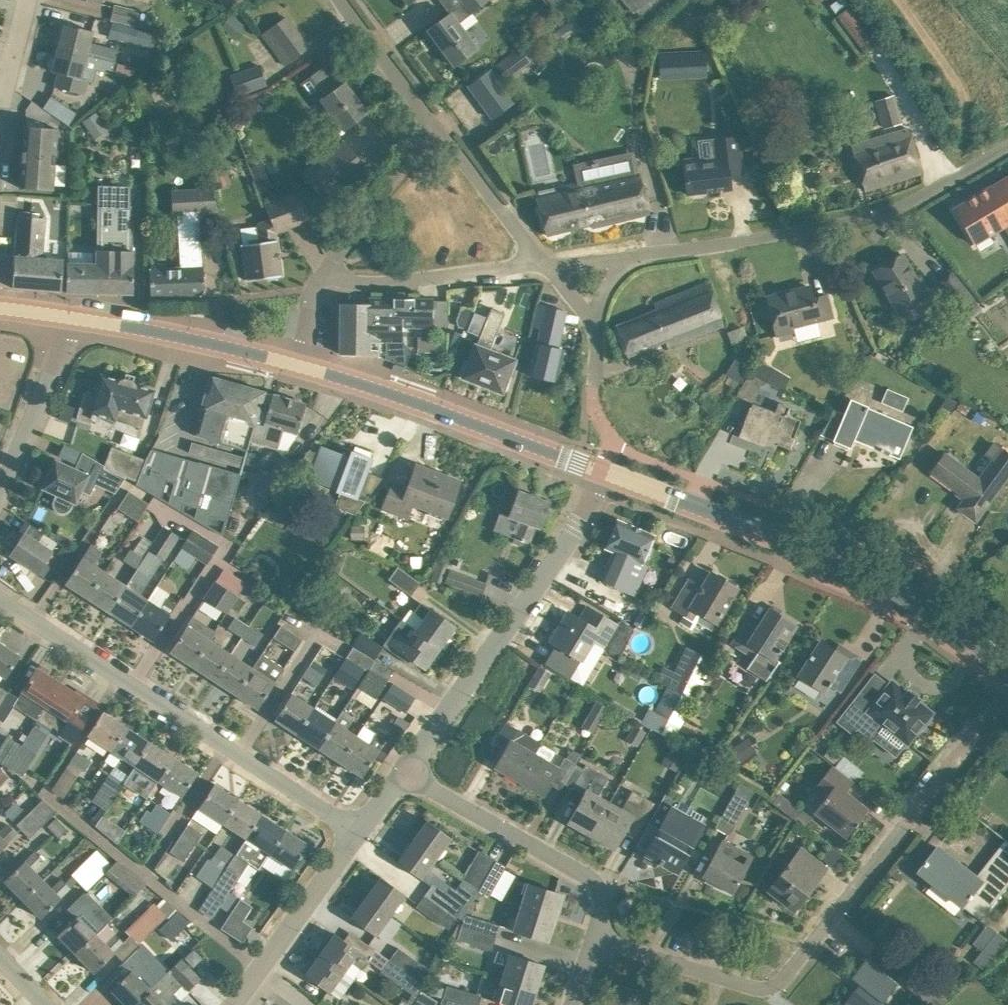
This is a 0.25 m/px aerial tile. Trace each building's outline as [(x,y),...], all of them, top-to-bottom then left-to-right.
[(228,9),(241,0),(221,0),(228,9)] [(463,3),(427,30),(453,66),(477,48),(459,23),(489,0),(460,0),(463,3)] [(633,11),(644,2),(655,14),(670,0),(624,0),(633,11)] [(137,12),(137,11),(114,5),(110,20),(134,26),(134,25),(154,30),(157,16),(137,12)] [(836,15),(861,51),(877,41),(851,5),(836,15)] [(547,25),(557,38),(578,22),(567,10),(547,25)] [(263,33),(278,53),(277,53),(285,65),(308,47),(285,17),(263,33)] [(64,23),(58,47),(115,63),(118,49),(90,42),(93,31),(64,23)] [(108,37),(148,47),(152,33),(111,23),(108,37)] [(495,66),(506,80),(531,61),(520,45),(495,66)] [(58,47),(52,71),(58,73),(55,86),(83,94),(87,80),(93,82),(96,70),(112,74),(115,63),(58,47)] [(705,50),(658,52),(659,72),(706,70),(705,50)] [(222,84),(216,86),(222,102),(267,85),(259,65),(220,79),(222,84)] [(306,80),(302,83),(316,102),(321,99),(335,118),(321,128),(336,148),(302,173),(324,202),(367,171),(345,141),(344,142),(337,133),(366,112),(344,83),(338,87),(323,67),(307,79),(306,80)] [(468,85),(492,118),(514,102),(489,69),(468,85)] [(67,123),(75,110),(50,94),(42,107),(67,123)] [(877,100),(886,129),(901,124),(893,96),(877,100)] [(97,112),(83,118),(92,137),(105,130),(97,112)] [(20,187),(52,190),(57,128),(25,126),(20,187)] [(921,173),(915,154),(907,129),(851,146),(864,190),(921,173)] [(742,173),(740,153),(738,136),(716,138),(718,159),(683,163),(686,193),(731,188),(729,175),(742,173)] [(261,190),(282,181),(271,155),(249,165),(261,190)] [(577,183),(534,192),(546,234),(591,223),(592,227),(649,212),(638,169),(602,177),(597,158),(572,164),(577,183)] [(953,208),(975,245),(1004,228),(1007,234),(1007,175),(953,208)] [(98,184),(96,253),(97,253),(97,292),(133,293),(133,264),(131,264),(132,220),(129,220),(129,201),(130,184),(110,184),(98,184)] [(217,210),(212,187),(171,189),(172,213),(177,213),(180,266),(161,267),(161,263),(150,263),(150,267),(149,267),(151,298),(200,295),(200,296),(205,290),(204,290),(203,264),(201,264),(198,211),(217,210)] [(269,279),(277,278),(278,276),(281,275),(275,232),(310,218),(299,190),(264,204),(270,219),(257,224),(259,241),(241,243),(245,279),(267,277),(269,279)] [(45,217),(38,217),(18,215),(14,255),(12,287),(61,291),(63,260),(42,258),(45,217)] [(68,263),(67,263),(66,291),(97,292),(97,253),(96,253),(96,263),(92,263),(68,263)] [(916,279),(911,271),(901,254),(874,270),(898,311),(929,292),(920,277),(916,279)] [(980,308),(972,298),(950,272),(938,282),(968,318),(980,308)] [(615,325),(627,356),(665,341),(667,347),(723,325),(706,281),(653,303),(655,309),(615,325)] [(831,316),(831,314),(826,294),(812,298),(809,286),(767,297),(776,333),(792,329),(791,326),(831,316)] [(341,303),(340,353),(378,354),(378,340),(386,340),(385,358),(397,362),(397,361),(403,364),(403,365),(405,366),(410,351),(402,339),(402,328),(430,328),(431,299),(413,299),(413,298),(393,297),(393,298),(369,298),(369,303),(341,303)] [(555,322),(558,309),(537,304),(532,327),(540,328),(529,375),(556,381),(563,349),(557,347),(563,324),(555,322)] [(517,361),(490,351),(505,313),(491,308),(469,362),(465,360),(460,372),(464,374),(463,376),(501,391),(507,374),(511,376),(517,361)] [(796,333),(773,334),(773,346),(796,345),(796,333)] [(726,373),(741,381),(750,363),(736,355),(726,373)] [(763,380),(785,389),(790,378),(759,360),(752,373),(762,380),(763,380)] [(736,395),(752,403),(762,380),(752,373),(751,375),(747,372),(736,395)] [(146,417),(154,390),(136,384),(133,380),(135,375),(125,373),(124,377),(119,379),(101,374),(94,397),(85,394),(77,418),(90,422),(91,418),(93,418),(94,413),(141,427),(144,416),(146,417)] [(201,410),(195,434),(209,438),(209,439),(213,441),(230,446),(247,451),(250,441),(253,442),(258,425),(263,426),(272,394),(265,391),(239,383),(210,375),(200,410),(201,410)] [(881,402),(902,411),(908,397),(886,389),(881,402)] [(272,394),(263,426),(258,425),(253,442),(278,449),(284,430),(297,434),(306,403),(272,393),(272,394)] [(820,434),(849,447),(854,435),(861,438),(860,441),(881,450),(880,451),(887,454),(887,452),(898,456),(911,426),(867,407),(868,406),(850,398),(843,414),(835,410),(820,434)] [(741,429),(742,429),(740,434),(764,443),(766,438),(775,441),(774,443),(791,449),(792,448),(790,448),(800,420),(787,415),(790,405),(779,401),(775,411),(753,403),(751,407),(749,406),(741,429)] [(192,441),(189,452),(197,454),(200,444),(192,441)] [(958,490),(959,489),(967,495),(958,507),(975,519),(997,491),(996,490),(1007,473),(1007,452),(993,441),(983,454),(992,460),(979,478),(944,452),(931,470),(958,490)] [(200,444),(197,454),(206,457),(209,446),(200,444)] [(309,450),(290,476),(305,482),(306,477),(336,488),(335,491),(340,492),(334,507),(354,514),(364,501),(357,499),(372,457),(342,446),(340,452),(321,445),(318,454),(309,450)] [(103,468),(126,477),(133,479),(145,459),(111,446),(104,465),(103,468)] [(209,446),(206,457),(215,459),(218,449),(209,446)] [(137,481),(136,484),(154,495),(155,496),(168,503),(181,456),(151,448),(145,459),(137,481)] [(218,449),(215,459),(223,462),(226,451),(218,449)] [(226,451),(223,462),(232,464),(235,454),(226,451)] [(47,471),(42,482),(44,483),(42,487),(56,493),(53,499),(53,500),(52,501),(52,502),(52,503),(52,504),(52,505),(53,506),(53,507),(54,508),(54,509),(55,510),(56,510),(57,511),(57,512),(58,512),(59,512),(60,513),(62,513),(63,513),(64,513),(65,513),(66,512),(67,512),(68,511),(69,511),(69,510),(70,509),(71,508),(71,507),(74,502),(75,502),(80,491),(90,495),(95,484),(99,486),(107,469),(103,468),(104,465),(82,452),(75,468),(55,459),(49,472),(47,471)] [(235,454),(232,464),(241,467),(244,456),(235,454)] [(253,495),(266,505),(296,463),(283,454),(253,495)] [(181,456),(168,503),(195,519),(210,464),(199,461),(198,462),(187,458),(181,456)] [(210,464),(195,519),(220,534),(223,534),(240,473),(210,464)] [(447,515),(453,500),(460,481),(416,465),(406,489),(392,484),(393,482),(392,481),(382,508),(406,517),(412,502),(447,515)] [(118,508),(138,520),(149,503),(129,490),(118,508)] [(509,516),(520,520),(513,541),(527,547),(529,543),(535,526),(539,527),(549,501),(519,490),(509,516)] [(438,526),(442,514),(412,506),(409,519),(438,526)] [(600,580),(634,595),(648,565),(642,562),(654,535),(617,519),(605,547),(613,551),(600,580)] [(57,542),(27,522),(19,534),(22,536),(10,554),(38,572),(57,542)] [(361,538),(361,524),(349,524),(349,538),(361,538)] [(148,549),(150,550),(164,559),(179,536),(163,526),(152,543),(148,549)] [(182,546),(206,562),(217,546),(192,530),(182,546)] [(65,583),(86,597),(103,570),(93,564),(102,551),(91,543),(65,583)] [(131,549),(123,561),(136,569),(143,557),(133,550),(131,549)] [(125,585),(108,611),(130,625),(147,599),(140,594),(158,566),(145,558),(143,557),(136,569),(126,585),(125,585)] [(239,591),(245,580),(223,567),(217,579),(239,591)] [(389,579),(411,595),(420,583),(398,567),(389,579)] [(86,597),(108,611),(125,585),(103,570),(86,597)] [(485,583),(466,576),(450,570),(446,581),(480,595),(485,583)] [(672,606),(683,613),(679,621),(691,629),(700,613),(717,623),(737,588),(710,571),(701,586),(688,579),(672,606)] [(229,607),(236,596),(237,595),(214,581),(204,597),(226,612),(229,607)] [(147,599),(130,625),(153,640),(177,603),(167,596),(166,597),(162,605),(149,596),(147,599)] [(411,609),(403,620),(417,630),(439,647),(454,626),(432,610),(432,611),(420,603),(414,611),(411,609)] [(730,643),(753,658),(747,668),(766,680),(778,661),(775,659),(796,625),(769,608),(759,624),(747,617),(730,643)] [(598,629),(571,613),(568,611),(562,621),(550,641),(583,660),(593,642),(603,648),(607,656),(616,660),(634,628),(621,620),(618,624),(605,616),(598,629)] [(170,651),(192,665),(214,630),(192,616),(170,651)] [(228,628),(241,637),(248,626),(235,617),(228,628)] [(401,618),(382,644),(408,663),(411,658),(424,667),(439,647),(417,630),(403,620),(401,618)] [(302,639),(280,625),(273,637),(294,650),(302,639)] [(241,637),(254,646),(262,635),(248,626),(241,637)] [(192,665),(213,679),(230,653),(209,639),(215,631),(214,630),(192,665)] [(353,645),(374,657),(381,645),(360,633),(353,645)] [(797,676),(824,693),(829,685),(840,692),(862,658),(849,650),(845,657),(819,641),(797,676)] [(2,677),(4,678),(18,656),(0,644),(0,680),(2,677)] [(656,681),(667,686),(694,699),(713,662),(686,648),(674,674),(663,668),(656,681)] [(213,679),(235,693),(252,667),(230,653),(213,679)] [(235,693),(257,708),(283,668),(261,653),(252,667),(235,693)] [(334,675),(351,687),(365,668),(346,657),(334,675)] [(539,665),(529,682),(540,689),(550,672),(539,665)] [(325,676),(309,666),(302,677),(318,687),(325,676)] [(13,705),(36,720),(60,683),(37,668),(15,702),(13,705)] [(370,668),(358,685),(375,697),(387,680),(370,668)] [(872,697),(862,690),(837,721),(853,733),(857,727),(872,739),(884,724),(907,742),(920,726),(922,728),(931,717),(928,715),(931,712),(916,700),(918,698),(908,690),(906,692),(891,681),(881,693),(877,690),(872,697)] [(50,729),(52,726),(61,732),(59,734),(71,742),(87,717),(76,709),(84,698),(60,683),(37,720),(50,729)] [(383,697),(404,711),(414,696),(393,683),(383,697)] [(9,691),(0,685),(0,704),(9,691)] [(649,709),(641,724),(674,740),(694,699),(667,686),(654,712),(649,709)] [(274,719),(296,733),(313,707),(291,693),(274,719)] [(296,733),(317,747),(334,721),(313,707),(296,733)] [(87,735),(111,751),(127,726),(103,710),(87,735)] [(317,747),(340,762),(357,736),(346,728),(353,718),(341,711),(334,721),(317,747)] [(506,746),(495,766),(519,780),(540,744),(541,743),(506,723),(496,740),(506,746)] [(127,726),(111,751),(122,758),(134,766),(150,741),(127,726)] [(357,736),(340,762),(362,776),(379,750),(385,739),(375,733),(368,743),(357,736)] [(7,767),(22,745),(7,735),(0,746),(0,762),(7,767)] [(737,758),(754,751),(750,739),(732,746),(737,758)] [(134,766),(157,781),(174,756),(150,741),(134,766)] [(540,744),(519,780),(543,794),(555,774),(565,780),(574,763),(564,757),(559,766),(550,761),(555,752),(540,744)] [(22,745),(7,767),(22,776),(36,754),(35,753),(22,745)] [(671,748),(664,763),(676,768),(683,754),(671,748)] [(71,761),(85,770),(90,761),(77,752),(71,761)] [(157,781),(181,797),(197,772),(174,756),(157,781)] [(598,795),(608,777),(585,764),(572,788),(583,795),(568,822),(591,835),(610,801),(598,795)] [(813,810),(847,836),(867,810),(845,792),(853,782),(831,765),(813,789),(823,797),(813,810)] [(117,792),(124,782),(109,772),(91,799),(105,809),(117,791),(117,792)] [(214,783),(198,807),(222,823),(238,798),(214,783)] [(591,835),(614,847),(629,820),(641,826),(654,803),(631,790),(622,808),(610,801),(591,835)] [(666,793),(645,829),(646,830),(650,823),(661,829),(657,836),(656,835),(645,853),(646,854),(648,851),(660,858),(658,863),(660,865),(661,863),(677,871),(677,870),(675,869),(677,865),(679,866),(687,853),(683,851),(687,844),(690,846),(704,821),(678,806),(680,801),(666,793)] [(715,827),(728,835),(747,801),(734,794),(715,827)] [(222,823),(245,838),(261,813),(238,798),(222,823)] [(16,824),(30,837),(56,811),(42,799),(16,824)] [(140,822),(157,833),(170,812),(156,804),(151,812),(147,810),(140,822)] [(209,893),(223,902),(238,878),(237,878),(248,860),(259,867),(269,853),(285,829),(261,813),(245,838),(235,854),(225,870),(209,893)] [(67,829),(55,817),(47,825),(59,837),(67,829)] [(427,820),(412,840),(436,858),(451,837),(427,820)] [(106,834),(116,842),(125,829),(114,822),(106,834)] [(8,843),(7,842),(17,832),(8,824),(0,832),(0,850),(8,843)] [(169,851),(184,860),(201,833),(187,824),(169,851)] [(285,829),(269,853),(293,869),(309,844),(285,829)] [(703,875),(732,891),(752,855),(723,839),(703,875)] [(412,840),(397,861),(421,878),(436,858),(412,840)] [(220,844),(214,854),(229,863),(235,854),(220,844)] [(821,858),(829,864),(839,852),(831,845),(821,858)] [(980,920),(1007,884),(1007,845),(983,877),(978,873),(975,877),(936,846),(917,870),(980,920)] [(777,897),(793,910),(826,868),(800,848),(769,888),(779,895),(777,897)] [(465,880),(478,887),(495,859),(481,851),(465,880)] [(4,880),(22,898),(43,879),(34,869),(43,860),(35,852),(25,861),(24,860),(4,880)] [(195,875),(213,887),(225,870),(207,858),(195,875)] [(72,875),(68,879),(73,884),(77,880),(86,889),(98,877),(102,874),(87,859),(72,874),(72,875)] [(495,859),(478,887),(477,890),(488,897),(506,865),(495,859)] [(118,884),(129,870),(126,868),(116,860),(105,873),(118,884)] [(381,876),(366,897),(391,915),(406,894),(381,876)] [(87,890),(85,892),(98,906),(113,892),(106,885),(98,877),(86,889),(87,890)] [(22,898),(41,917),(61,898),(60,897),(70,888),(62,879),(52,888),(43,879),(22,898)] [(525,895),(521,906),(554,917),(561,894),(562,895),(562,894),(525,882),(521,894),(525,895)] [(433,883),(424,894),(455,916),(463,904),(463,903),(454,898),(433,883)] [(455,916),(424,894),(416,906),(439,924),(448,928),(455,916)] [(366,897),(351,917),(376,936),(391,915),(366,897)] [(252,906),(245,901),(240,898),(221,928),(243,942),(252,926),(243,920),(252,906)] [(124,929),(137,943),(166,916),(154,902),(124,929)] [(521,906),(517,919),(513,918),(510,929),(548,941),(548,940),(547,939),(554,917),(521,906)] [(57,934),(76,953),(96,934),(87,925),(97,915),(88,907),(79,916),(77,915),(57,934)] [(465,914),(461,926),(495,937),(499,925),(465,914)] [(982,968),(1006,938),(987,923),(972,942),(982,950),(973,961),(982,968)] [(96,934),(76,953),(94,972),(114,953),(113,951),(123,942),(115,934),(105,924),(96,934)] [(461,926),(457,939),(491,949),(495,937),(461,926)] [(335,933),(320,953),(344,971),(351,961),(362,969),(369,959),(335,933)] [(397,947),(389,959),(419,980),(427,967),(418,962),(397,947)] [(201,958),(193,949),(185,957),(193,965),(201,958)] [(507,966),(504,978),(536,988),(543,965),(544,966),(544,964),(508,953),(497,950),(494,962),(507,966)] [(320,953),(305,974),(329,992),(344,971),(320,953)] [(882,970),(866,957),(850,977),(859,984),(842,1004),(886,1004),(887,1004),(882,1001),(898,982),(882,970)] [(177,996),(173,992),(182,984),(188,990),(200,979),(181,958),(167,970),(168,971),(164,975),(164,974),(133,1004),(168,1004),(177,996)] [(419,980),(389,959),(380,971),(411,993),(416,997),(424,983),(419,980)] [(126,1004),(133,1004),(164,974),(154,964),(149,969),(142,961),(133,970),(131,969),(111,989),(126,1004)] [(912,970),(902,983),(918,996),(929,983),(912,970)] [(500,990),(495,989),(492,1000),(509,1004),(530,1004),(536,988),(504,978),(500,990)] [(442,997),(468,1004),(478,1004),(481,996),(446,985),(442,997)]
